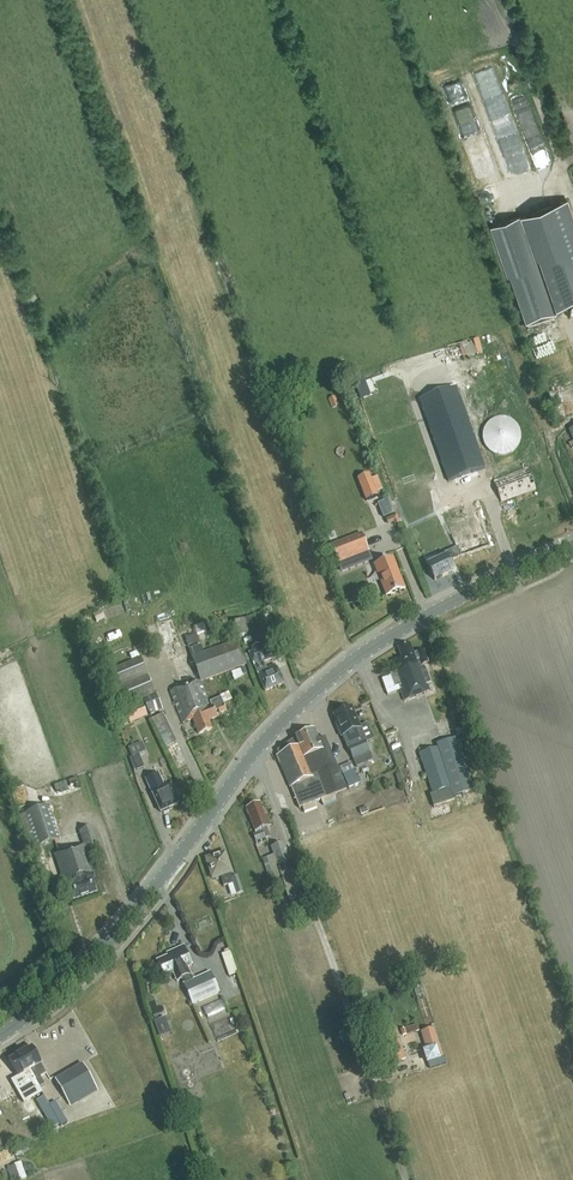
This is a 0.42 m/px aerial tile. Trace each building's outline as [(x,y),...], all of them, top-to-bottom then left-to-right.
[(494,121),(508,118),(497,69),(483,72),(494,121)] [(572,313),(572,225),(565,201),(491,226),(527,329),(572,313)] [(457,386),(419,399),(448,481),(486,468),(457,386)] [(483,430),(483,436),(484,442),(486,447),(490,451),(496,454),(502,455),(508,454),(513,451),(517,447),(520,442),(521,436),(520,430),(517,425),(513,421),(508,418),(502,417),(496,418),(490,421),(486,425),(483,430)] [(536,489),(528,468),(494,481),(505,511),(516,507),(513,498),(536,489)] [(462,557),(492,545),(476,501),(444,511),(436,487),(405,498),(415,528),(447,516),(458,547),(443,553),(445,556),(428,564),(435,580),(455,571),(450,561),(461,556),(462,557)] [(392,509),(387,511),(390,521),(395,519),(392,509)] [(361,532),(330,545),(337,564),(368,551),(361,532)] [(450,544),(446,534),(438,536),(442,547),(450,544)] [(374,565),(386,596),(405,589),(393,557),(374,565)] [(239,637),(249,634),(256,631),(251,617),(235,623),(239,637)] [(202,680),(202,681),(247,665),(238,640),(202,653),(200,645),(189,649),(200,681),(202,680)] [(276,665),(267,669),(264,663),(278,657),(272,643),(261,648),(260,644),(251,648),(253,651),(249,653),(265,691),(284,683),(276,665)] [(414,654),(411,644),(398,648),(402,658),(393,662),(397,673),(390,675),(395,687),(399,686),(404,701),(430,692),(427,684),(431,683),(425,666),(419,668),(416,661),(419,660),(421,665),(428,663),(424,651),(414,654)] [(122,707),(155,694),(140,657),(107,671),(122,707)] [(210,701),(202,681),(202,680),(200,681),(171,691),(181,722),(193,717),(199,734),(213,730),(210,719),(216,716),(214,711),(215,711),(215,710),(219,709),(220,712),(227,710),(225,704),(222,697),(210,701)] [(156,694),(143,699),(149,714),(163,709),(156,694)] [(148,716),(143,704),(125,712),(130,724),(148,716)] [(344,740),(345,740),(356,766),(373,760),(361,733),(362,733),(352,707),(334,715),(344,740)] [(177,742),(164,714),(152,719),(165,747),(177,742)] [(455,718),(459,728),(468,725),(464,714),(455,718)] [(326,738),(321,740),(319,741),(315,730),(313,730),(312,729),(308,731),(307,732),(308,733),(296,739),(297,739),(289,742),(292,750),(277,755),(290,788),(291,787),(299,808),(346,790),(337,767),(326,738)] [(437,748),(419,754),(432,794),(430,795),(434,807),(455,800),(454,797),(476,790),(458,737),(436,744),(437,748)] [(143,742),(128,748),(137,770),(144,768),(139,754),(146,751),(143,742)] [(354,770),(343,775),(348,788),(359,783),(354,770)] [(166,787),(159,772),(146,777),(161,811),(162,810),(165,812),(170,810),(170,807),(179,802),(171,784),(166,787)] [(18,786),(19,800),(29,799),(29,786),(18,786)] [(267,828),(271,825),(267,815),(265,816),(260,803),(247,808),(256,833),(253,834),(257,845),(267,841),(265,838),(270,836),(267,828)] [(60,839),(48,805),(19,815),(30,849),(60,839)] [(57,881),(53,882),(56,892),(62,889),(61,886),(67,884),(72,900),(97,893),(93,880),(96,879),(86,850),(99,846),(93,827),(79,831),(84,846),(55,855),(63,879),(57,881)] [(302,897),(283,842),(271,847),(273,855),(262,859),(270,881),(280,877),(289,902),(302,897)] [(233,883),(236,895),(244,892),(239,875),(233,877),(232,873),(225,853),(207,859),(213,878),(221,876),(224,886),(228,885),(233,883)] [(193,965),(184,946),(172,951),(173,954),(157,961),(165,978),(174,974),(177,982),(184,979),(186,983),(184,984),(192,1005),(220,993),(211,972),(193,980),(188,967),(193,965)] [(223,997),(206,1005),(212,1019),(229,1011),(223,997)] [(161,1039),(170,1035),(167,1028),(163,1019),(153,1023),(157,1032),(161,1039)] [(433,1028),(421,1032),(427,1050),(424,1051),(428,1063),(442,1058),(433,1028)] [(247,1042),(237,1045),(240,1055),(250,1052),(247,1042)] [(45,1085),(41,1078),(47,1074),(32,1049),(23,1054),(27,1060),(24,1062),(40,1088),(45,1085)] [(27,1060),(23,1054),(10,1061),(23,1085),(33,1080),(38,1089),(40,1088),(24,1062),(27,1060)] [(64,1097),(66,1096),(71,1107),(98,1093),(83,1065),(55,1080),(64,1097)] [(52,1098),(46,1086),(26,1096),(32,1108),(52,1098)]
